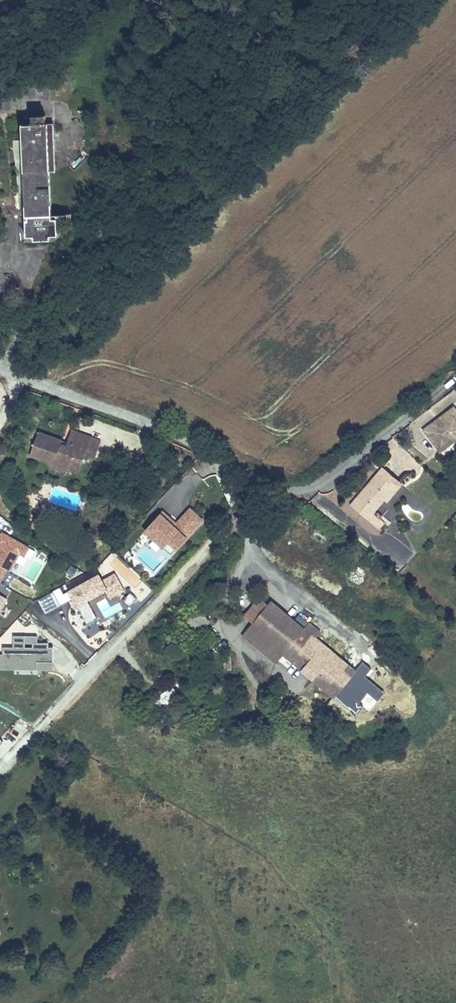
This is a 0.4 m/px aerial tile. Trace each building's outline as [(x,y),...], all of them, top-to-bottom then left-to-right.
[(21,119),(25,213),(25,230),(55,229),(55,217),(49,212),(48,167),(52,167),(52,133),(52,118),(21,119)] [(444,401),(415,427),(430,443),(437,437),(441,441),(451,432),(447,428),(455,420),(455,415),(444,401)] [(63,425),(59,436),(73,441),(77,429),(63,425)] [(52,434),(29,428),(22,446),(29,448),(29,452),(40,456),(43,462),(55,465),(58,463),(70,466),(77,447),(87,451),(93,435),(77,429),(73,441),(59,436),(57,442),(50,440),(52,434)] [(441,441),(437,437),(430,443),(434,447),(441,441)] [(140,468),(156,473),(160,463),(145,458),(140,468)] [(377,527),(382,519),(371,509),(385,491),(376,484),(383,476),(375,470),(348,503),(377,527)] [(392,483),(383,476),(376,484),(385,491),(392,483)] [(175,525),(163,513),(143,536),(163,555),(170,548),(176,555),(204,523),(190,510),(175,525)] [(0,583),(18,551),(24,554),(28,547),(4,533),(0,539),(0,582),(0,583)] [(70,590),(86,624),(100,617),(101,620),(133,605),(126,591),(124,592),(116,575),(102,581),(100,577),(70,590)] [(54,592),(39,600),(46,613),(61,605),(54,592)] [(245,637),(278,662),(285,654),(304,631),(269,605),(267,608),(259,602),(246,618),(254,626),(245,637)] [(204,612),(196,618),(201,626),(210,620),(204,612)] [(363,675),(304,631),(285,654),(345,699),(363,675)] [(13,669),(14,672),(53,672),(53,642),(38,642),(38,634),(13,634),(13,646),(0,646),(0,669),(13,669)]
